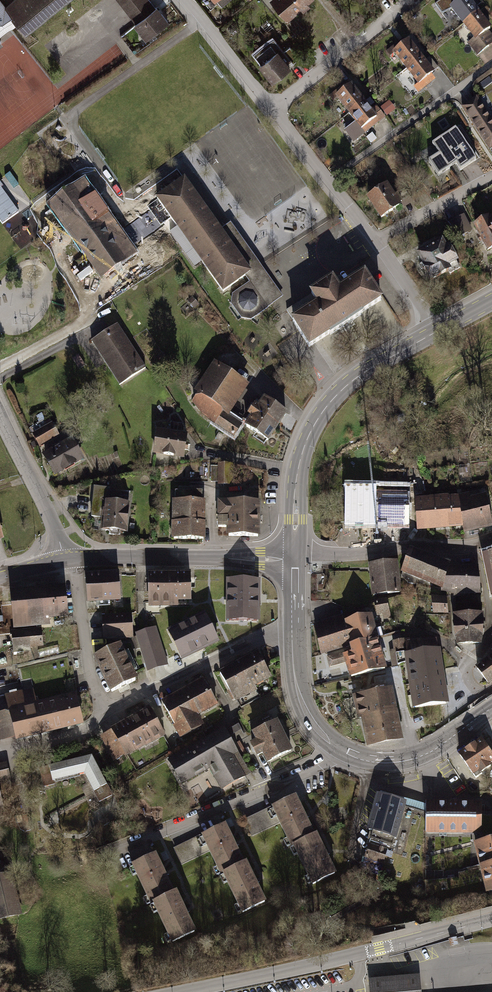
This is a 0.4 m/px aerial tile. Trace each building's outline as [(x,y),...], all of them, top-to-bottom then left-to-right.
[(16,20),(24,31),(64,0),(14,0),(13,1),(13,0),(0,0),(0,33),(16,20)] [(136,23),(141,20),(129,5),(135,0),(118,0),(136,23)] [(149,0),(135,0),(129,5),(141,20),(136,23),(135,24),(146,39),(167,22),(156,8),(155,8),(149,0)] [(287,17),(307,0),(272,0),(287,17)] [(464,24),(478,13),(474,8),(481,2),(479,0),(442,0),(435,5),(442,14),(450,10),(452,8),(464,24)] [(478,13),(464,24),(476,39),(469,44),(478,55),(489,46),(487,44),(491,40),(491,38),(489,34),(490,34),(487,31),(490,29),(478,13)] [(261,64),(260,64),(273,80),(289,67),(287,64),(291,61),(293,63),(299,59),(290,47),(284,51),(273,38),(253,54),(261,64)] [(394,53),(407,68),(420,57),(408,42),(403,46),(400,42),(387,52),(390,56),(394,53)] [(424,61),(420,57),(407,68),(419,84),(415,87),(418,92),(431,82),(428,77),(433,73),(432,72),(438,67),(429,57),(424,61)] [(337,97),(349,113),(363,102),(351,86),(346,90),(342,86),(330,96),(333,100),(337,97)] [(462,107),(490,149),(491,148),(491,122),(476,98),(462,107)] [(370,111),(363,102),(349,113),(357,123),(346,131),(354,141),(384,117),(376,107),(370,111)] [(387,104),(381,108),(386,115),(392,110),(387,104)] [(455,129),(432,144),(439,154),(429,161),(438,176),(456,164),(460,170),(476,160),(455,129)] [(160,203),(110,239),(121,254),(156,229),(154,226),(159,222),(161,225),(171,219),(177,227),(204,208),(184,180),(157,199),(160,203)] [(387,186),(369,198),(381,217),(399,206),(399,205),(401,203),(405,208),(413,202),(405,190),(397,196),(396,195),(394,197),(387,186)] [(2,224),(19,212),(0,187),(0,221),(2,224)] [(125,260),(121,254),(110,239),(99,223),(107,217),(95,201),(64,223),(102,276),(125,260)] [(221,231),(204,208),(177,227),(170,232),(194,267),(202,262),(223,291),(245,275),(250,272),(221,231)] [(464,216),(449,224),(458,236),(471,229),(464,216)] [(475,227),(488,250),(491,247),(491,219),(490,220),(489,219),(475,227)] [(268,297),(273,303),(282,297),(231,223),(221,231),(250,272),(245,275),(251,282),(264,300),(268,297)] [(442,242),(419,255),(423,263),(419,265),(422,269),(425,267),(431,279),(448,270),(450,273),(460,268),(449,248),(446,250),(442,242)] [(293,321),(309,347),(330,334),(330,335),(362,314),(361,313),(381,300),(364,275),(346,287),(339,276),(306,297),(313,308),(293,321)] [(264,300),(251,282),(234,295),(232,304),(242,317),(251,319),(273,303),(268,297),(264,300)] [(293,321),(313,308),(306,297),(286,310),(293,321)] [(116,326),(93,341),(121,384),(144,369),(116,326)] [(85,365),(78,355),(72,359),(79,369),(85,365)] [(218,368),(194,404),(203,414),(216,424),(233,436),(240,425),(234,421),(236,417),(225,410),(242,384),(218,368)] [(253,417),(246,427),(267,440),(286,413),(265,399),(258,408),(255,406),(250,415),(253,417)] [(47,429),(34,436),(39,445),(52,438),(47,429)] [(186,436),(158,431),(154,452),(183,457),(186,436)] [(71,441),(45,456),(55,473),(81,459),(71,441)] [(219,467),(211,467),(211,482),(219,482),(219,485),(229,485),(229,464),(219,464),(219,467)] [(408,484),(410,494),(425,491),(423,481),(408,484)] [(94,487),(92,516),(103,517),(102,529),(106,529),(105,531),(109,531),(109,534),(120,535),(120,531),(126,531),(129,504),(124,504),(123,502),(122,500),(120,500),(119,500),(117,501),(117,502),(116,503),(105,502),(105,498),(108,499),(109,489),(94,487)] [(348,494),(348,524),(407,525),(407,489),(369,488),(369,494),(348,494)] [(181,501),(174,501),(174,538),(203,539),(204,501),(203,501),(203,490),(181,490),(181,501)] [(459,498),(463,525),(464,531),(491,525),(488,505),(487,505),(486,496),(469,500),(467,493),(462,494),(461,490),(457,490),(459,498)] [(439,500),(416,502),(417,520),(416,520),(417,530),(419,530),(419,529),(463,525),(459,498),(443,500),(443,497),(439,497),(439,500)] [(219,502),(218,527),(229,527),(229,536),(258,536),(258,502),(229,501),(229,502),(219,502)] [(410,552),(401,576),(407,581),(428,589),(430,583),(442,587),(442,586),(449,568),(450,564),(425,556),(410,552)] [(370,564),(374,595),(399,592),(396,562),(370,564)] [(459,595),(459,592),(480,592),(478,569),(449,568),(442,586),(451,589),(451,591),(455,593),(455,595),(459,595)] [(88,601),(119,599),(118,574),(87,576),(88,601)] [(149,575),(149,603),(172,603),(171,600),(190,600),(190,574),(149,575)] [(257,581),(229,581),(229,621),(257,621),(257,581)] [(11,593),(14,627),(49,624),(48,615),(60,614),(60,618),(67,617),(66,613),(67,613),(65,588),(11,593)] [(447,599),(432,599),(433,611),(447,611),(447,599)] [(386,600),(375,603),(378,613),(385,611),(386,618),(391,618),(386,600)] [(456,616),(481,616),(480,607),(456,607),(456,616)] [(205,615),(169,633),(181,658),(217,640),(205,615)] [(130,616),(103,618),(104,637),(132,635),(130,616)] [(456,616),(455,616),(455,625),(458,643),(479,643),(482,625),(482,616),(481,616),(456,616)] [(345,620),(316,630),(321,654),(346,646),(347,647),(353,645),(376,639),(370,617),(346,623),(345,620)] [(153,628),(137,633),(138,636),(142,647),(149,669),(165,664),(153,628)] [(41,631),(14,633),(15,651),(30,650),(30,646),(42,644),(41,631)] [(142,647),(138,636),(132,638),(135,649),(142,647)] [(385,669),(376,639),(353,645),(354,649),(352,650),(353,653),(345,655),(341,654),(328,657),(330,667),(347,662),(351,676),(385,669)] [(396,650),(404,649),(402,640),(398,641),(394,642),(394,650),(396,650)] [(436,641),(405,642),(406,649),(404,649),(396,650),(396,655),(398,665),(406,662),(408,662),(415,707),(446,703),(438,653),(436,641)] [(119,646),(95,657),(112,691),(135,680),(119,646)] [(258,653),(239,663),(251,685),(253,684),(269,675),(258,653)] [(487,682),(491,678),(491,660),(486,665),(484,663),(477,668),(487,682)] [(251,685),(239,663),(220,673),(235,700),(237,699),(242,707),(260,697),(253,684),(251,685)] [(164,704),(182,737),(201,726),(195,715),(216,703),(204,682),(164,704)] [(369,733),(371,744),(400,738),(391,689),(355,697),(356,701),(353,701),(355,709),(358,708),(360,718),(366,716),(367,722),(364,723),(366,733),(369,733)] [(1,740),(15,737),(16,739),(64,728),(64,727),(82,723),(76,695),(36,705),(33,690),(6,696),(10,711),(0,713),(0,736),(1,740)] [(103,736),(115,759),(163,733),(149,708),(146,709),(147,712),(103,736)] [(276,722),(253,733),(258,741),(252,744),(262,765),(291,750),(276,722)] [(238,724),(226,732),(229,737),(242,730),(238,724)] [(168,761),(181,783),(209,767),(222,789),(245,776),(232,754),(237,751),(229,737),(226,732),(224,729),(168,761)] [(459,755),(475,778),(482,774),(481,772),(491,766),(489,763),(491,761),(491,755),(481,740),(459,755)] [(247,753),(239,741),(237,743),(244,755),(247,753)] [(91,756),(40,769),(44,786),(54,784),(54,781),(84,773),(99,802),(112,795),(91,756)] [(10,779),(6,764),(0,766),(0,781),(10,779)] [(10,779),(0,781),(0,794),(13,790),(10,779)] [(404,802),(379,795),(369,830),(373,831),(365,856),(383,861),(388,844),(392,845),(404,802)] [(292,847),(295,846),(294,845),(314,836),(313,835),(295,797),(273,807),(280,822),(292,847)] [(448,803),(426,803),(425,831),(480,831),(481,804),(457,803),(457,801),(448,803)] [(280,822),(273,807),(245,821),(252,836),(280,822)] [(222,875),(224,874),(224,873),(243,864),(243,863),(224,825),(203,835),(210,850),(222,875)] [(315,834),(313,835),(314,836),(294,845),(295,846),(313,884),(335,874),(315,834)] [(210,850),(203,835),(175,849),(182,864),(210,850)] [(490,890),(491,890),(491,837),(487,838),(487,840),(478,842),(490,890)] [(152,905),(154,903),(173,894),(173,893),(155,855),(133,865),(152,905)] [(380,875),(383,861),(365,856),(362,866),(368,872),(380,875)] [(245,862),(243,863),(243,864),(224,873),(224,874),(243,912),(264,902),(245,862)] [(19,914),(12,887),(6,889),(5,888),(9,882),(9,874),(6,868),(0,865),(0,919),(19,914)] [(175,892),(173,893),(173,894),(154,903),(173,942),(194,931),(175,892)] [(371,983),(372,991),(419,991),(418,979),(371,983)]
